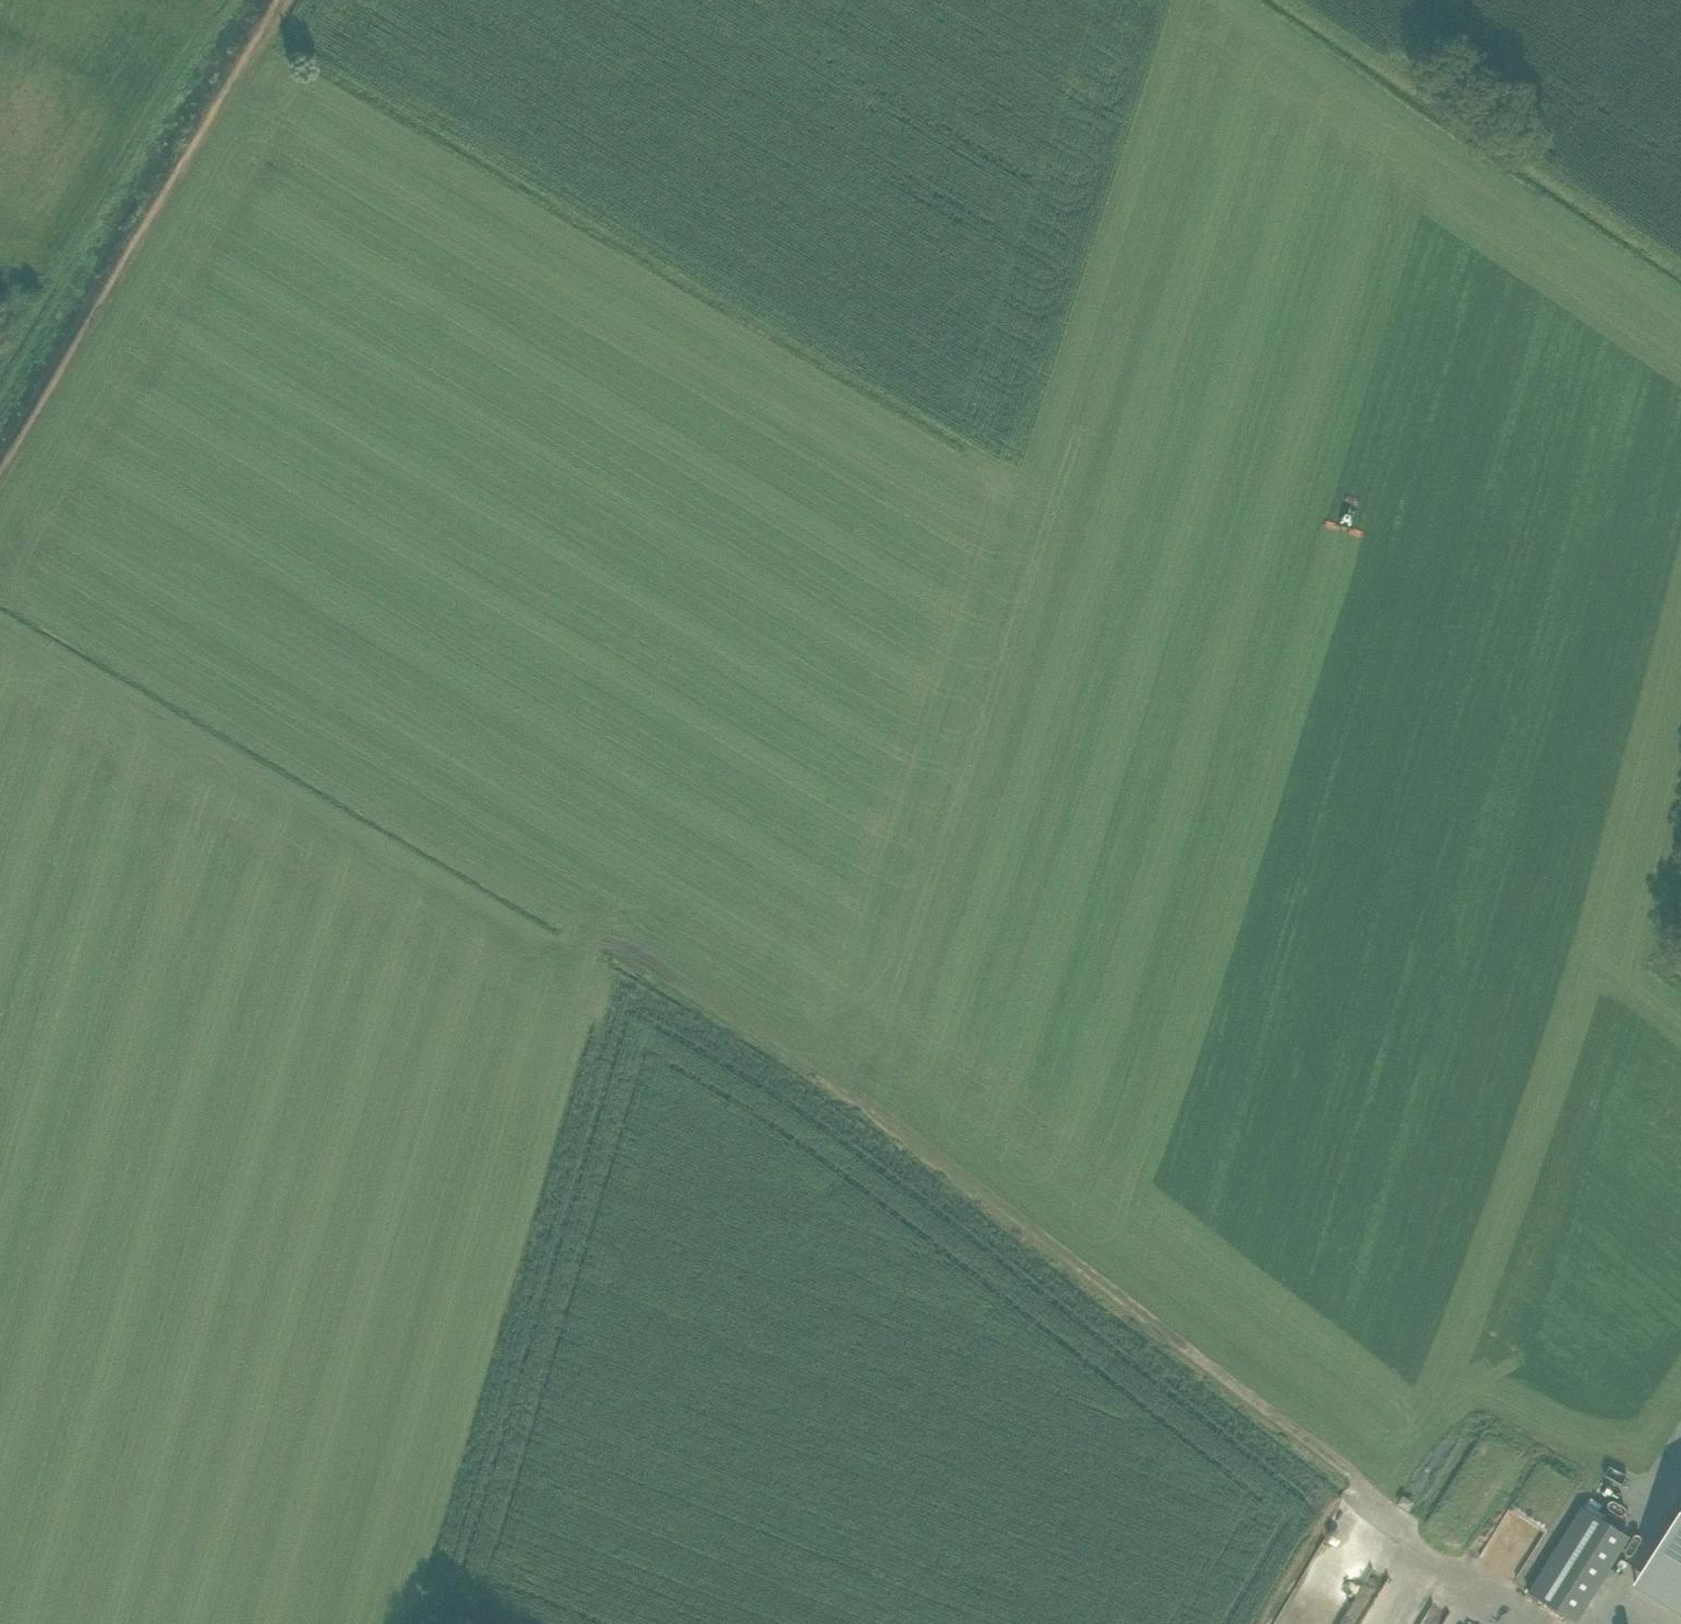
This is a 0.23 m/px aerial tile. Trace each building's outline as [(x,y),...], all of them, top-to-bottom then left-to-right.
[(1631,1581),(1680,1612),(1680,1502),(1631,1581)] [(1576,1623),(1630,1539),(1581,1508),(1527,1593),(1576,1623)] [(1356,1617),(1346,1613),(1341,1623),(1353,1623),(1356,1617)]
